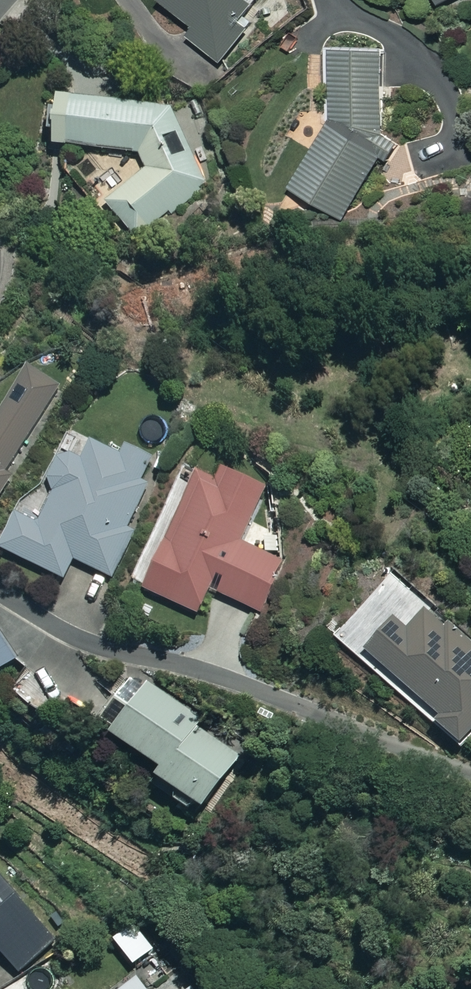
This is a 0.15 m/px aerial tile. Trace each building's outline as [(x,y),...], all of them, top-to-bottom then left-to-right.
[(199,28),(192,36),(219,59),(244,30),(231,18),(247,0),(166,0),(199,28)] [(386,53),(337,52),(335,115),(292,189),(343,219),(385,148),(383,137),(386,53)] [(171,108),(74,99),(70,142),(137,150),(149,170),(104,195),(128,236),(211,188),(184,142),(189,139),(171,108)] [(34,368),(0,413),(0,496),(15,476),(7,469),(65,392),(34,368)] [(124,457),(93,442),(84,461),(65,452),(50,483),(56,487),(40,520),(18,510),(0,546),(63,576),(71,559),(109,577),(164,464),(129,447),(124,457)] [(221,480),(200,470),(144,586),(200,613),(211,590),(259,613),(282,565),(242,545),(269,489),(227,469),(221,480)] [(428,607),(409,630),(393,617),(366,649),(441,714),(436,721),(469,749),(470,747),(470,644),(428,607)] [(21,660),(0,626),(0,673),(21,660)] [(204,720),(150,683),(115,733),(164,768),(159,775),(207,808),(243,757),(199,727),(204,720)] [(20,972),(57,939),(0,874),(0,949),(20,972)] [(136,977),(122,988),(145,988),(136,977)]
